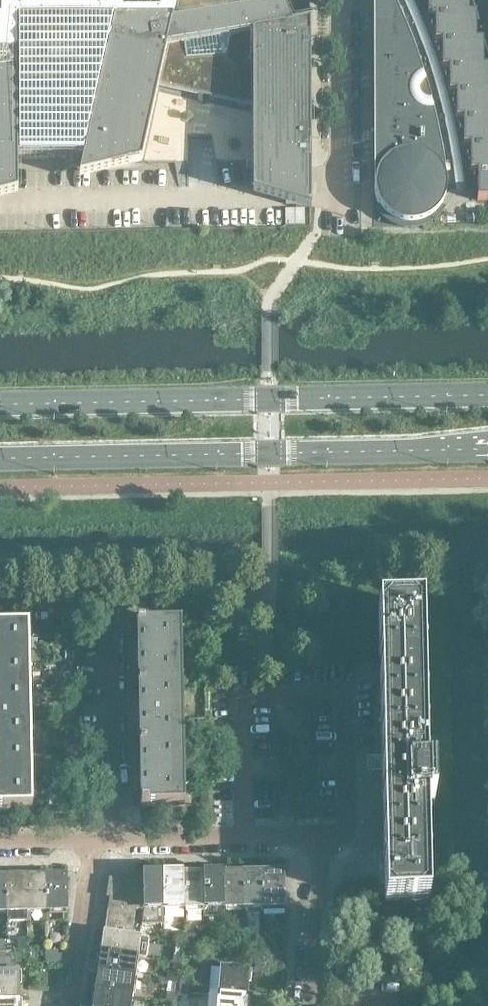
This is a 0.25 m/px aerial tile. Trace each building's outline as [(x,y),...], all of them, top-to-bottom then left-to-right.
[(309,23),(291,26),(283,5),(199,19),(199,18),(199,17),(199,16),(198,14),(197,14),(196,13),(194,12),(193,12),(192,12),(191,13),(190,14),(189,14),(188,15),(188,16),(188,18),(188,19),(188,21),(172,23),(177,0),(0,0),(0,199),(17,195),(17,159),(83,158),(82,165),(79,179),(141,164),(158,88),(197,96),(197,97),(197,98),(197,100),(197,101),(198,102),(199,103),(200,104),(201,104),(202,105),(204,104),(205,104),(206,103),(207,102),(208,101),(208,100),(208,98),(252,108),(252,162),(252,195),(310,211),(310,164),(309,23)] [(483,69),(482,42),(475,42),(475,15),(468,15),(468,0),(373,0),(374,188),(374,191),(375,194),(375,196),(376,199),(377,202),(378,204),(379,206),(379,205),(380,207),(376,209),(379,214),(384,219),(390,223),(396,226),(403,227),(410,228),(417,227),(424,225),(430,222),(436,218),(441,213),(444,209),(440,206),(441,205),(442,204),(443,201),(445,197),(445,194),(446,191),(446,188),(446,187),(477,187),(477,201),(487,201),(487,69),(483,69)] [(425,772),(421,608),(378,609),(379,661),(371,661),(371,674),(379,673),(382,805),(383,836),(384,905),(398,904),(397,903),(415,903),(415,904),(428,904),(425,804),(434,804),(433,771),(425,772)] [(182,686),(181,655),(180,625),(143,626),(143,625),(136,625),(138,687),(182,686)] [(286,638),(286,625),(275,625),(276,638),(286,638)] [(29,658),(28,628),(0,628),(0,689),(29,689),(29,658)] [(183,746),(182,716),(182,686),(138,687),(139,747),(183,746)] [(30,719),(29,689),(0,689),(0,749),(31,749),(30,719)] [(184,807),(183,776),(183,746),(139,747),(140,808),(147,808),(147,807),(184,807)] [(31,779),(31,749),(0,749),(0,810),(32,809),(31,779)] [(243,907),(242,873),(222,874),(223,908),(243,907)] [(263,907),(262,873),(242,873),(243,907),(263,907)] [(284,915),(283,873),(262,873),(263,907),(263,915),(284,915)] [(183,909),(182,874),(162,875),(163,909),(183,909)] [(203,908),(202,874),(182,874),(183,909),(203,908)] [(223,908),(222,874),(202,874),(203,908),(223,908)] [(163,909),(162,875),(142,875),(142,878),(142,882),(143,909),(163,909)] [(26,912),(25,877),(5,878),(6,912),(26,912)] [(46,911),(45,877),(25,877),(26,912),(46,911)] [(66,911),(66,877),(45,877),(46,911),(66,911)] [(143,909),(142,882),(112,883),(108,909),(134,912),(134,909),(143,909)] [(132,925),(134,912),(108,909),(106,921),(132,925)] [(131,937),(132,925),(106,921),(105,933),(131,937)] [(136,958),(139,938),(131,937),(105,933),(102,954),(136,958)] [(282,969),(283,952),(274,951),(273,969),(282,969)] [(133,978),(136,958),(102,954),(99,973),(133,978)] [(17,972),(14,972),(14,957),(0,956),(0,1001),(17,1000),(17,972)] [(245,999),(247,970),(221,968),(219,996),(245,999)] [(130,998),(133,978),(99,973),(96,993),(130,998)] [(422,1002),(421,989),(410,989),(410,1003),(422,1002)] [(130,998),(96,993),(94,1005),(129,1005),(130,998)] [(245,999),(219,996),(218,1005),(244,1005),(245,999)]
